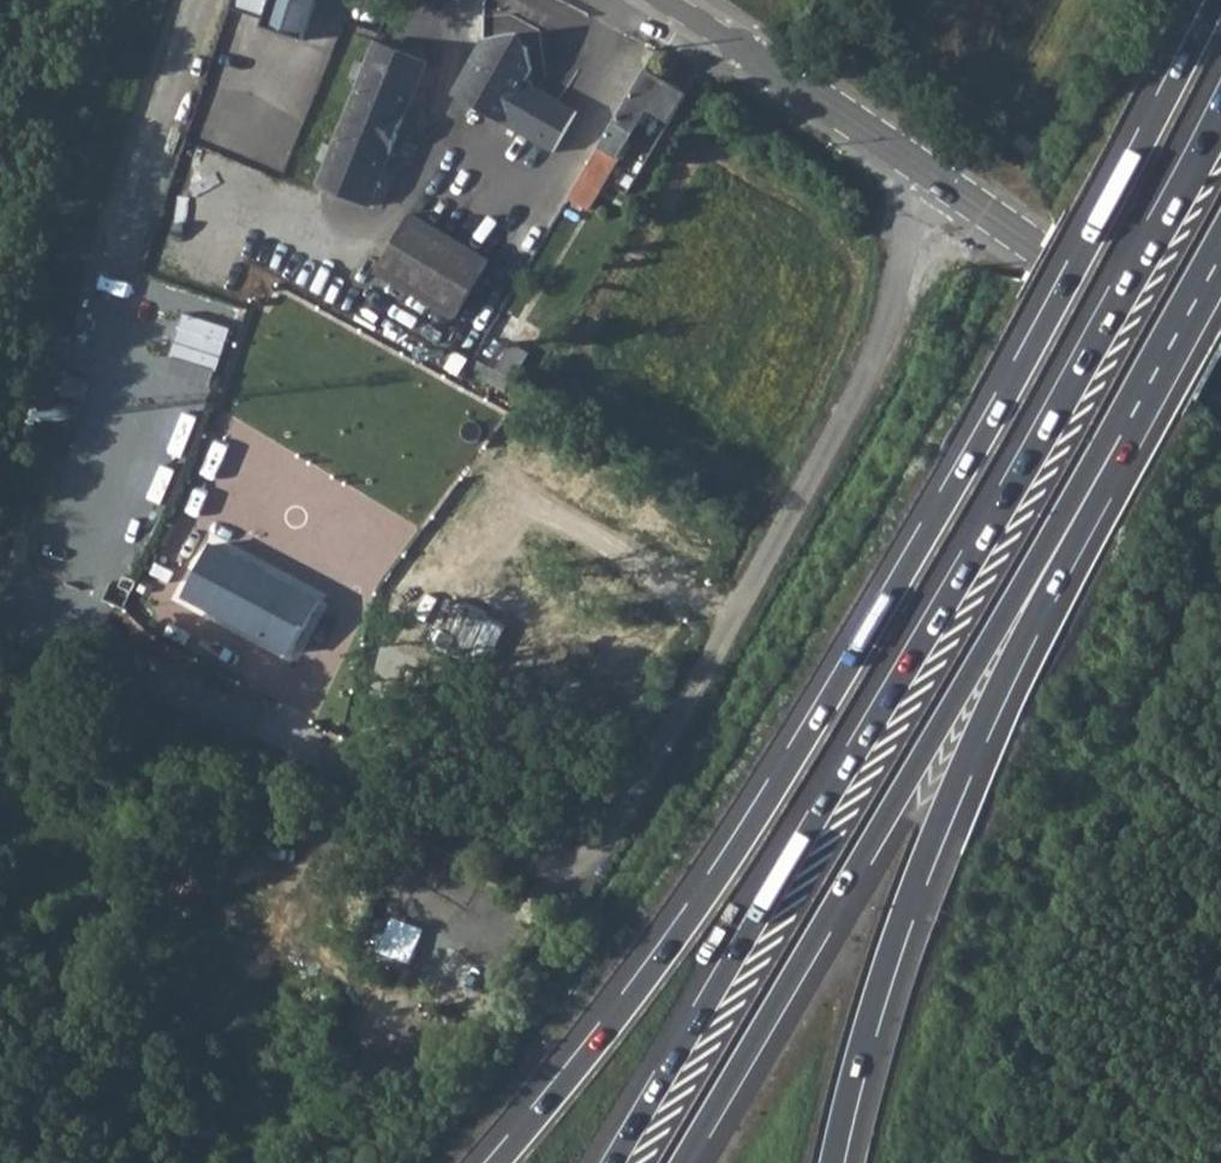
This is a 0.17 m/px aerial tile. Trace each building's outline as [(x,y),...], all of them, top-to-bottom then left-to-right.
[(269,0),(227,0),(225,7),(262,20),(269,0)] [(260,25),(302,40),(316,0),(269,0),(262,20),(260,25)] [(482,35),(450,89),(552,149),(576,109),(525,79),(532,66),(527,42),(504,29),(482,35)] [(324,187),(371,206),(430,63),(382,44),(324,187)] [(587,210),(599,189),(647,108),(668,121),(686,92),(646,68),(600,144),(580,178),(568,198),(587,210)] [(287,167),(302,108),(219,87),(203,146),(287,167)] [(412,212),(378,268),(455,315),(489,257),(412,212)] [(168,372),(214,387),(234,327),(188,312),(168,372)] [(473,357),(465,370),(504,390),(527,352),(509,342),(493,368),(473,357)] [(150,455),(134,490),(167,504),(182,470),(150,455)] [(211,543),(183,597),(289,653),(318,599),(211,543)]
